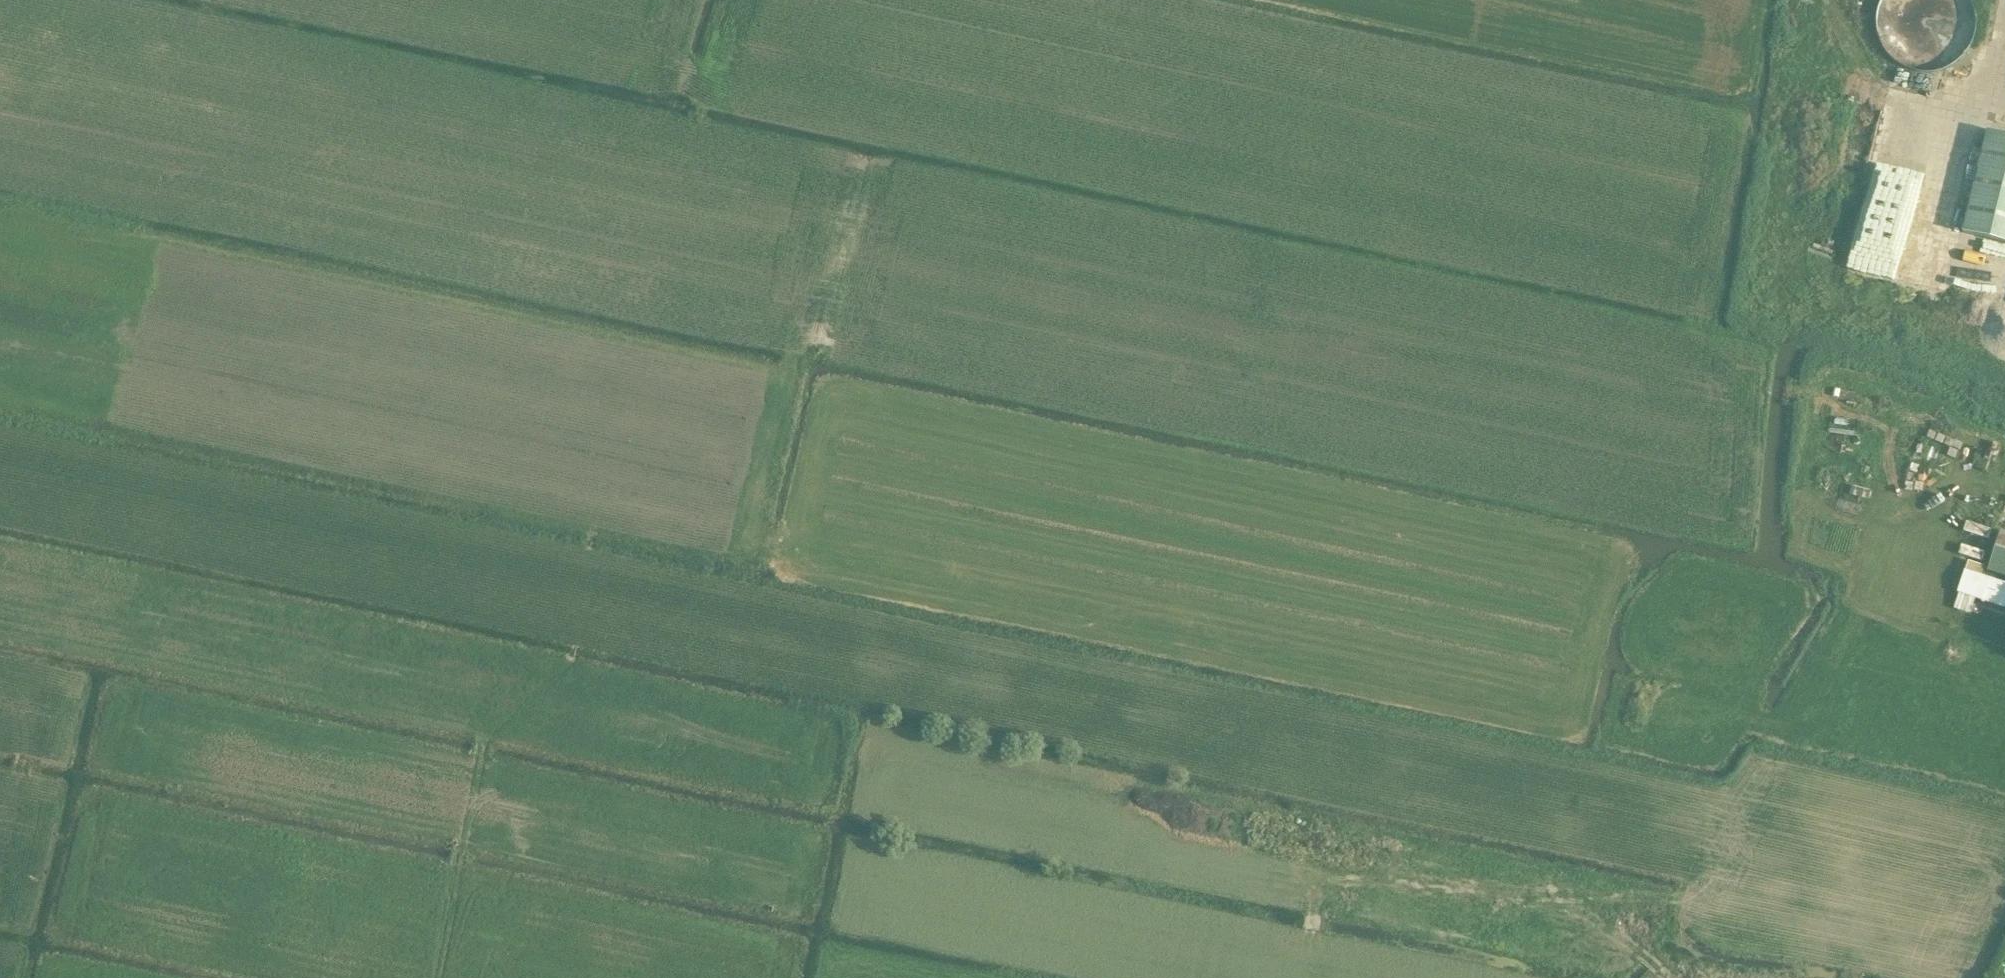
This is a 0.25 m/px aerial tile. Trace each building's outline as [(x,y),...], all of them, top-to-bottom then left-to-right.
[(1933,60),(1982,43),(1966,0),(1889,0),(1915,73),(1935,66),(1933,60)] [(1996,17),(2004,19),(2004,0),(2000,0),(1996,17)] [(1988,124),(1964,226),(2004,236),(2004,128),(1988,124)] [(1870,166),(1846,263),(1948,288),(1954,263),(1932,258),(1938,235),(1907,228),(1920,179),(1870,166)] [(1992,530),(1967,522),(1957,554),(1982,561),(1992,530)] [(1993,566),(2004,570),(2004,527),(1993,566)] [(1968,561),(1965,569),(1982,575),(1985,566),(1968,561)] [(1965,570),(1958,592),(2004,608),(2004,583),(1965,570)]
